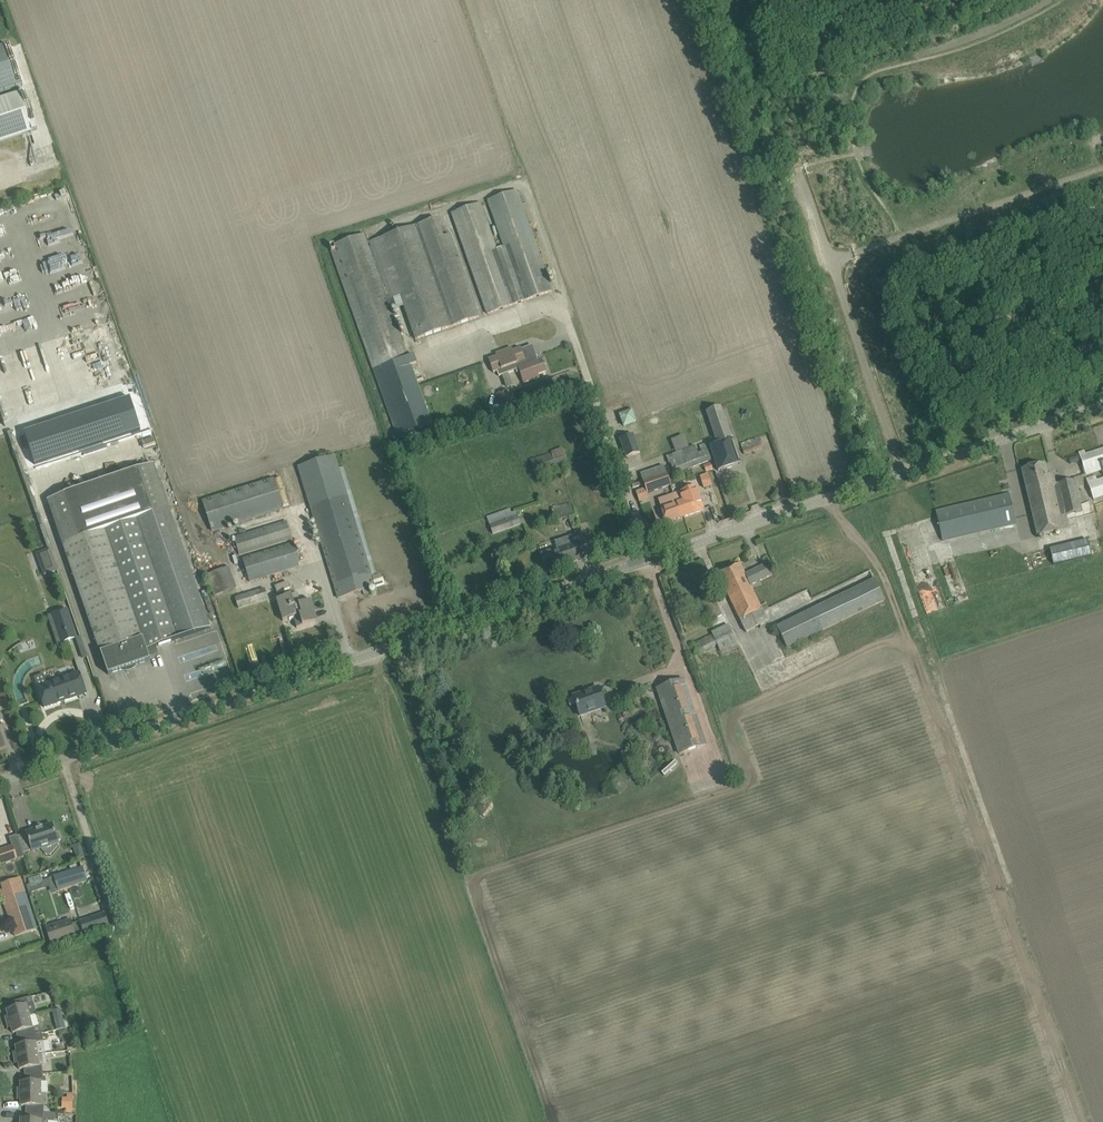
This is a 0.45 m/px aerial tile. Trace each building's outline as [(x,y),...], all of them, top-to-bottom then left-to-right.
[(22,83),(10,46),(0,49),(0,91),(22,83)] [(1043,52),(1027,57),(1031,69),(1047,64),(1043,52)] [(38,130),(25,91),(0,100),(0,142),(38,130)] [(481,203),(451,214),(486,314),(552,291),(545,270),(517,190),(487,201),(503,247),(497,249),(481,203)] [(415,340),(479,317),(450,234),(443,237),(437,218),(368,242),(365,234),(331,246),(397,436),(432,424),(411,366),(417,364),(414,355),(408,358),(391,309),(397,307),(394,298),(399,296),(415,340)] [(496,357),(488,360),(493,373),(497,372),(498,376),(518,370),(523,384),(539,378),(538,375),(547,372),(542,359),(538,361),(536,356),(525,360),(521,348),(513,351),(512,348),(495,354),(496,357)] [(497,399),(500,407),(513,402),(510,394),(497,399)] [(44,466),(144,432),(133,401),(33,435),(44,466)] [(725,442),(731,440),(719,406),(706,411),(717,444),(725,442)] [(623,428),(636,424),(632,411),(619,415),(623,428)] [(639,455),(633,437),(619,441),(625,460),(639,455)] [(744,455),(762,449),(758,438),(741,444),(744,455)] [(733,466),(725,442),(717,444),(710,447),(718,471),(733,466)] [(695,446),(668,456),(666,457),(669,464),(670,464),(675,474),(702,464),(702,465),(711,461),(704,444),(699,446),(699,447),(696,449),(695,446)] [(562,448),(551,452),(551,453),(530,460),(534,472),(566,461),(562,448)] [(1084,452),(1079,453),(1086,476),(1102,470),(1102,449),(1085,455),(1084,452)] [(298,467),(338,599),(363,591),(364,595),(369,594),(368,590),(385,584),(383,579),(382,579),(380,575),(377,576),(344,467),(339,469),(335,456),(298,467)] [(154,464),(100,483),(47,501),(99,653),(101,653),(108,675),(150,660),(149,655),(158,652),(156,647),(210,628),(206,618),(184,550),(154,464)] [(711,464),(703,467),(706,473),(713,470),(711,464)] [(1044,465),(1023,471),(1020,471),(1036,536),(1069,528),(1066,515),(1082,512),(1074,481),(1056,485),(1055,480),(1048,482),(1044,465)] [(633,488),(644,484),(647,493),(671,485),(664,468),(641,476),(643,482),(632,485),(633,488)] [(700,477),(704,489),(712,486),(708,474),(700,477)] [(1094,481),(1093,477),(1087,479),(1093,500),(1102,497),(1102,478),(1094,481)] [(284,510),(274,478),(202,500),(211,532),(284,510)] [(666,523),(684,517),(704,510),(700,500),(696,487),(674,494),(658,500),(661,507),(660,507),(666,523)] [(1003,496),(936,512),(943,541),(1016,523),(1009,494),(1008,489),(1001,490),(1003,496)] [(570,503),(552,507),(556,521),(567,518),(571,529),(579,526),(575,516),(573,506),(571,507),(570,503)] [(509,508),(486,517),(492,535),(520,524),(516,511),(511,513),(509,508)] [(293,540),(287,521),(234,537),(240,556),(293,540)] [(579,541),(577,534),(554,541),(557,549),(541,554),(547,572),(585,559),(580,541),(579,541)] [(1053,565),(1091,556),(1087,539),(1049,549),(1053,565)] [(301,567),(294,543),(242,559),(249,582),(301,567)] [(55,564),(50,565),(64,605),(69,603),(55,564)] [(740,564),(718,574),(746,633),(769,622),(764,612),(769,609),(766,603),(760,606),(751,586),(772,575),(767,564),(745,574),(740,564)] [(229,567),(207,575),(214,596),(236,588),(229,567)] [(787,649),(885,601),(874,579),(776,626),(787,649)] [(268,600),(265,588),(235,597),(238,609),(268,600)] [(297,628),(318,622),(311,600),(301,604),(297,594),(276,600),(283,621),(289,619),(290,621),(294,619),(294,618),(295,617),(298,627),(297,627),(297,628)] [(710,621),(722,615),(712,596),(700,602),(710,621)] [(61,645),(78,639),(68,609),(51,615),(61,645)] [(697,655),(717,646),(720,653),(738,645),(728,624),(711,633),(712,634),(691,644),(697,655)] [(38,688),(44,708),(87,694),(80,674),(47,685),(44,674),(34,678),(38,688)] [(657,689),(661,700),(680,755),(706,746),(684,680),(657,689)] [(586,694),(585,693),(573,697),(574,697),(567,699),(570,707),(576,704),(580,716),(605,707),(599,688),(598,688),(598,690),(586,694)] [(664,776),(678,764),(674,760),(661,772),(664,776)] [(485,818),(493,807),(489,803),(480,815),(485,818)] [(43,827),(43,825),(35,828),(36,830),(27,833),(33,851),(59,843),(58,841),(61,840),(58,833),(56,834),(52,824),(43,827)] [(83,843),(75,846),(79,859),(87,857),(83,843)] [(0,851),(0,865),(17,860),(13,847),(0,851)] [(84,870),(63,876),(56,878),(59,890),(88,882),(84,870)] [(0,883),(0,890),(16,936),(38,928),(20,876),(0,883)] [(88,881),(95,902),(100,901),(93,879),(88,881)] [(79,921),(80,923),(77,924),(79,928),(73,929),(75,938),(110,927),(105,913),(79,921)] [(73,929),(70,920),(45,928),(50,946),(75,938),(73,929)] [(37,1002),(35,996),(29,997),(31,1004),(37,1002)] [(23,1006),(7,1011),(9,1017),(5,1018),(7,1023),(30,1017),(27,1005),(29,1005),(27,998),(21,1000),(23,1006)] [(62,1008),(55,1010),(58,1029),(66,1027),(62,1008)] [(8,1028),(12,1027),(13,1033),(18,1032),(19,1039),(40,1034),(36,1015),(30,1017),(7,1023),(8,1028)] [(21,1045),(16,1046),(17,1052),(14,1053),(15,1058),(38,1055),(45,1054),(42,1034),(40,1034),(19,1039),(21,1045)] [(19,1063),(20,1070),(25,1069),(25,1075),(43,1074),(43,1066),(40,1066),(38,1055),(15,1058),(16,1064),(19,1063)] [(26,1082),(21,1082),(21,1089),(18,1089),(18,1094),(49,1094),(50,1094),(50,1082),(44,1082),(43,1074),(25,1075),(26,1082)] [(21,1106),(26,1106),(38,1106),(38,1113),(44,1113),(44,1105),(49,1105),(49,1094),(18,1094),(18,1100),(21,1100),(21,1106)] [(67,1099),(62,1099),(62,1109),(66,1110),(66,1114),(72,1114),(73,1095),(67,1095),(67,1099)] [(21,1119),(21,1121),(49,1121),(55,1121),(55,1113),(44,1113),(38,1113),(26,1113),(26,1119),(21,1119)]
